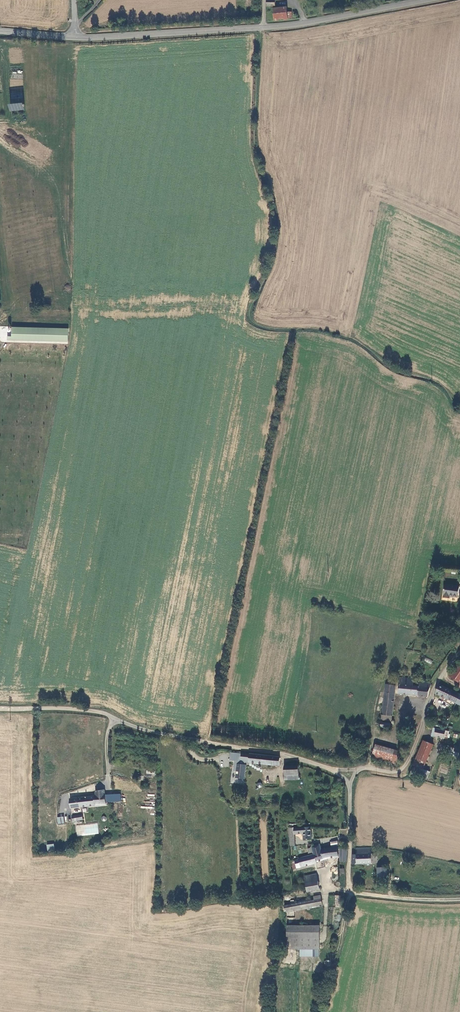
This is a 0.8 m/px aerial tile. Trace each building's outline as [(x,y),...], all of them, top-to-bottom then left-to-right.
[(271,8),(281,8),(280,0),(270,0),(271,8)] [(279,9),(280,23),(293,21),(292,8),(279,9)] [(9,111),(24,110),(23,102),(8,104),(9,111)] [(68,329),(11,326),(11,336),(7,336),(7,340),(68,343),(68,329)] [(448,586),(446,599),(453,600),(453,598),(459,600),(459,588),(448,586)] [(400,693),(430,696),(432,688),(416,685),(416,679),(416,677),(402,675),(401,684),(400,693)] [(416,685),(432,688),(432,682),(419,679),(416,679),(416,685)] [(394,720),(398,684),(388,682),(386,699),(384,719),(394,720)] [(459,704),(459,694),(443,685),(439,693),(459,704)] [(433,734),(445,739),(448,731),(436,726),(433,734)] [(435,744),(426,739),(420,749),(417,756),(414,764),(424,768),(435,744)] [(403,751),(378,743),(373,755),(398,764),(403,751)] [(455,753),(456,751),(453,749),(449,756),(453,758),(457,760),(459,755),(455,753)] [(279,766),(280,757),(250,754),(238,753),(237,759),(248,760),(248,762),(279,766)] [(245,765),(237,764),(235,778),(244,779),(245,765)] [(285,774),(298,774),(298,765),(284,765),(284,774),(285,774)] [(416,765),(413,770),(428,777),(431,772),(416,765)] [(70,808),(106,804),(106,795),(104,795),(104,789),(95,790),(96,794),(94,795),(94,796),(70,798),(70,808)] [(311,839),(310,826),(293,827),(294,834),(303,833),(303,840),(311,839)] [(320,850),(319,844),(311,846),(313,854),(298,858),(298,859),(294,860),(294,861),(296,868),(316,863),(316,861),(338,856),(337,846),(331,847),(320,850)] [(362,864),(377,863),(376,853),(368,854),(362,854),(362,864)] [(352,864),(362,864),(362,854),(361,854),(352,854),(352,864)] [(377,877),(386,877),(386,867),(377,867),(377,877)] [(304,876),(305,883),(317,881),(316,874),(304,876)] [(317,881),(305,883),(307,891),(319,889),(317,881)] [(314,900),(285,905),(284,911),(286,911),(286,912),(319,906),(319,904),(322,904),(320,895),(313,896),(314,900)] [(319,925),(287,926),(287,949),(300,949),(313,949),(320,949),(319,925)]
